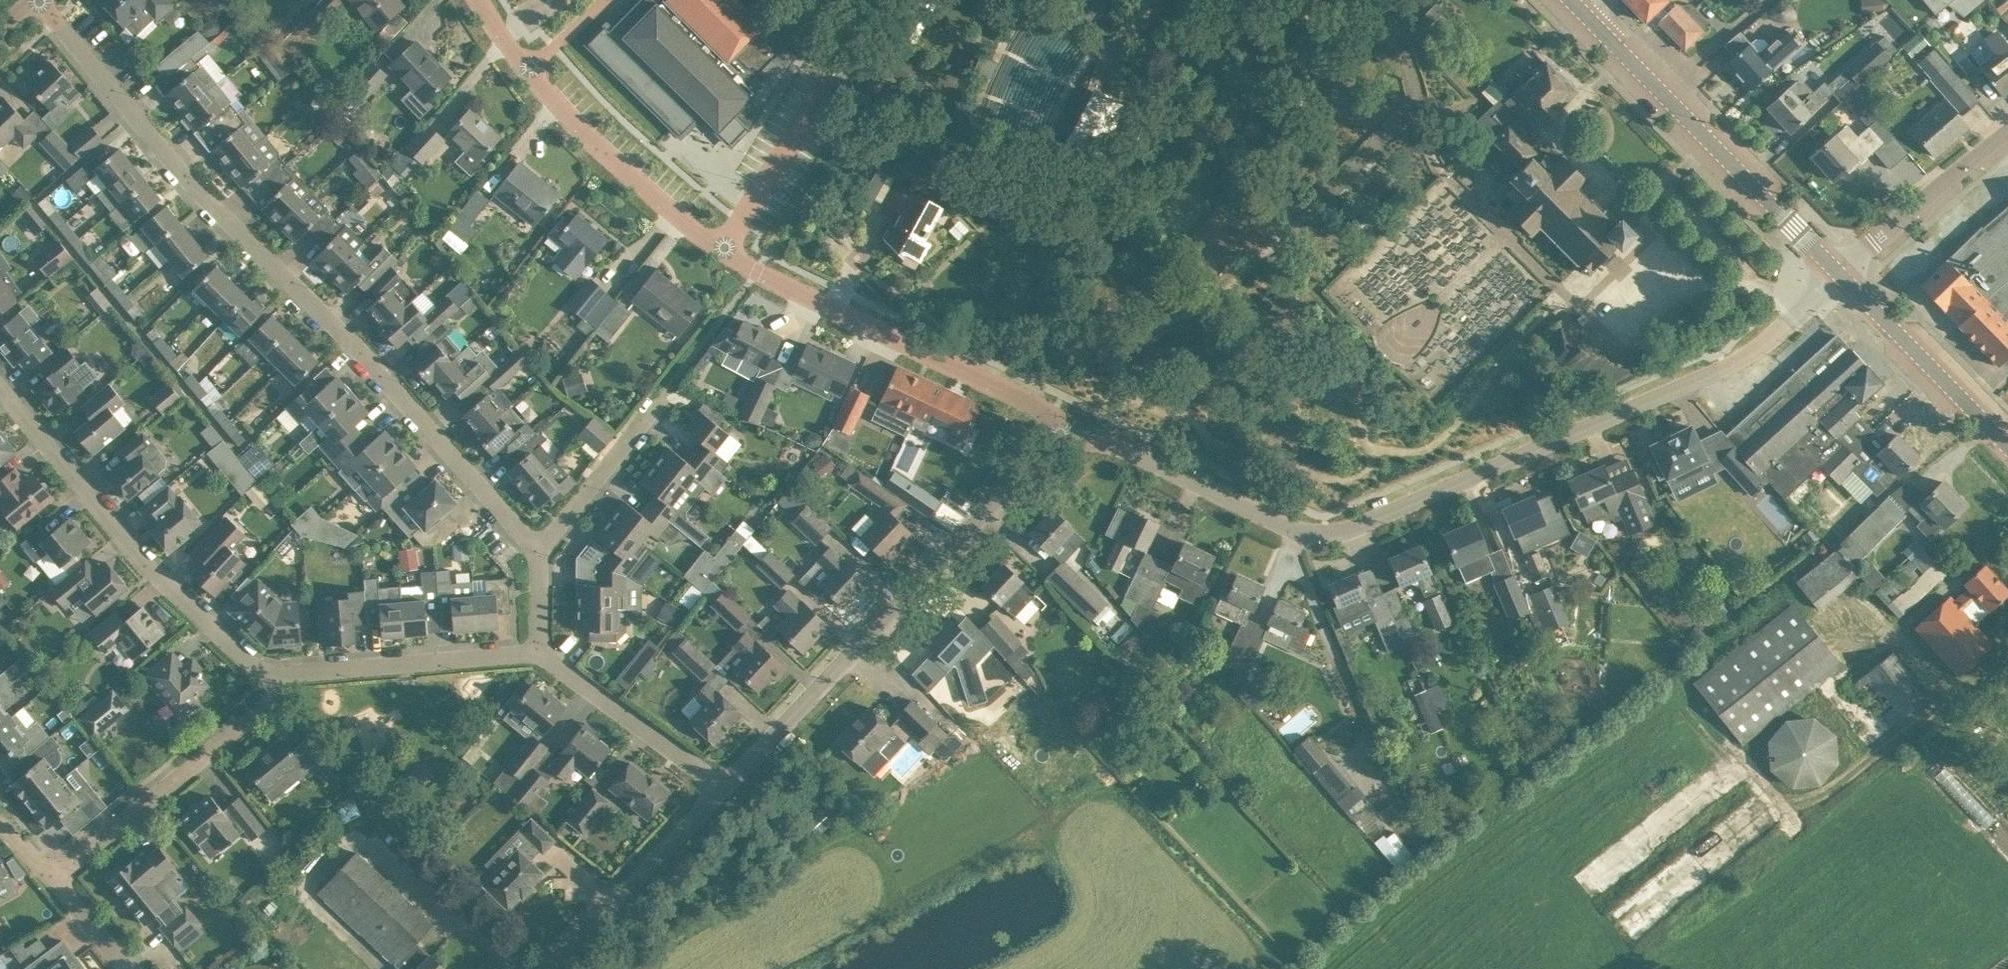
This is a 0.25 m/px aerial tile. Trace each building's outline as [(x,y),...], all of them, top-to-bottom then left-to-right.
[(140,32),(153,19),(155,21),(173,3),(171,0),(100,0),(124,25),(125,25),(131,32),(140,32)] [(340,0),(320,0),(303,18),(315,29),(341,1),(340,0)] [(389,18),(404,5),(400,0),(352,0),(377,29),(389,18)] [(587,44),(681,134),(700,114),(707,120),(707,119),(731,143),(747,127),(750,130),(796,56),(786,46),(794,37),(757,0),(638,0),(609,30),(605,26),(594,37),(587,44)] [(1097,10),(1108,15),(1119,0),(1076,0),(1097,10)] [(1646,21),(1660,7),(1668,0),(1625,0),(1646,21)] [(1936,12),(1945,4),(1963,16),(1982,0),(1925,0),(1936,12)] [(1685,49),(1699,35),(1703,31),(1701,29),(1708,22),(1690,4),(1679,6),(1677,4),(1658,22),(1685,49)] [(251,9),(243,15),(256,32),(264,44),(273,37),(251,9)] [(1751,89),(1766,76),(1801,45),(1786,29),(1769,44),(1764,39),(1755,38),(1750,43),(1742,50),(1727,63),(1751,89)] [(1978,63),(1982,69),(1990,78),(2002,94),(2005,92),(2007,92),(2007,46),(1997,32),(1987,40),(1984,42),(1992,52),(1978,63)] [(1877,40),(1846,69),(1859,84),(1890,55),(1897,49),(1883,34),(1877,40)] [(1006,39),(996,35),(987,55),(995,59),(1006,39)] [(425,101),(436,91),(451,77),(450,76),(449,77),(431,58),(432,57),(416,41),(390,65),(425,101)] [(166,93),(181,112),(217,82),(202,63),(200,65),(198,62),(210,53),(204,46),(173,71),(181,81),(166,93)] [(1979,100),(1933,48),(1917,62),(1963,114),(1979,100)] [(159,53),(144,65),(157,80),(171,68),(159,53)] [(287,53),(272,65),(280,76),(283,74),(295,64),(287,53)] [(27,83),(40,98),(51,109),(63,98),(69,104),(81,92),(51,60),(27,83)] [(355,85),(349,92),(361,102),(366,95),(369,97),(387,75),(373,63),(371,61),(352,83),(354,84),(355,85)] [(1478,121),(1523,166),(1536,153),(1514,131),(1533,112),(1546,125),(1563,108),(1560,105),(1575,90),(1546,61),(1534,73),(1528,67),(1518,76),(1524,82),(1507,100),(1503,96),(1478,121)] [(1776,99),(1767,107),(1768,108),(1768,115),(1773,122),(1780,121),(1790,131),(1804,118),(1822,102),(1832,92),(1834,91),(1828,85),(1825,81),(1813,92),(1804,82),(1796,81),(1791,86),(1784,92),(1782,94),(1776,99)] [(183,115),(180,117),(188,127),(191,124),(193,126),(196,130),(212,118),(219,127),(237,113),(240,110),(233,101),(217,82),(181,112),(183,115)] [(3,145),(13,135),(24,147),(39,133),(3,96),(0,99),(0,148),(3,145)] [(1911,129),(1921,141),(1934,155),(1968,126),(1944,100),(1911,129)] [(482,156),(487,151),(500,136),(499,135),(498,136),(481,120),(482,119),(471,109),(448,133),(465,149),(456,160),(471,174),(485,159),(482,156)] [(227,137),(212,149),(227,168),(254,146),(239,127),(245,122),(237,113),(219,127),(227,137)] [(401,152),(382,172),(394,184),(402,174),(404,176),(413,167),(420,160),(422,162),(444,139),(427,124),(406,147),(401,152)] [(1826,142),(1812,155),(1833,179),(1845,169),(1851,163),(1855,167),(1874,150),(1884,141),(1870,125),(1858,135),(1853,139),(1843,127),(1838,132),(1834,135),(1826,142)] [(93,126),(69,146),(80,157),(103,139),(93,126)] [(80,157),(69,146),(53,129),(40,141),(66,169),(80,157)] [(254,146),(227,168),(242,186),(258,174),(267,183),(283,168),(288,164),(286,163),(277,152),(279,151),(266,135),(254,146)] [(896,163),(928,180),(941,156),(919,145),(915,153),(905,147),(896,163)] [(359,165),(368,155),(358,146),(349,155),(359,165)] [(98,173),(108,186),(134,165),(120,147),(100,164),(94,156),(67,179),(76,191),(98,173)] [(377,161),(390,162),(390,148),(378,147),(377,161)] [(1581,270),(1589,272),(1619,243),(1620,244),(1632,232),(1619,220),(1614,225),(1603,214),(1606,211),(1592,196),(1588,200),(1577,188),(1586,178),(1564,155),(1554,165),(1544,155),(1541,159),(1536,153),(1523,166),(1512,177),(1518,183),(1510,191),(1519,201),(1509,211),(1531,233),(1541,224),(1553,235),(1551,237),(1565,251),(1567,249),(1579,262),(1581,270)] [(368,160),(354,173),(367,187),(381,174),(372,163),(368,160)] [(508,178),(496,193),(521,213),(534,224),(556,196),(537,181),(540,178),(520,162),(508,178)] [(134,165),(108,186),(110,187),(122,202),(148,181),(134,165)] [(878,167),(868,187),(858,204),(869,210),(881,187),(889,191),(883,201),(902,212),(896,224),(892,222),(884,237),(883,238),(903,258),(904,257),(902,256),(908,250),(922,258),(931,243),(925,239),(944,204),(878,167)] [(276,193),(262,208),(279,224),(303,200),(286,183),(292,177),(283,168),(267,183),(276,193)] [(148,181),(122,202),(136,219),(162,198),(148,181)] [(381,181),(369,194),(379,204),(392,191),(381,181)] [(12,194),(23,205),(33,195),(22,184),(12,194)] [(476,189),(447,226),(464,239),(473,228),(470,224),(489,199),(476,189)] [(303,200),(279,224),(296,241),(310,227),(319,236),(334,220),(325,211),(328,208),(312,192),(313,191),(313,190),(303,200)] [(39,202),(56,223),(63,217),(58,211),(46,197),(39,202)] [(30,204),(18,214),(24,220),(35,211),(30,204)] [(143,228),(132,237),(145,251),(155,243),(181,222),(167,204),(151,217),(141,225),(143,228)] [(1948,257),(1987,298),(2007,320),(2007,204),(1983,227),(1981,225),(1948,257)] [(562,220),(550,234),(564,246),(552,260),(574,278),(606,239),(577,215),(568,226),(562,220)] [(56,223),(73,243),(80,237),(63,217),(56,223)] [(313,258),(330,275),(362,243),(345,226),(343,228),(334,220),(319,236),(327,244),(313,258)] [(181,222),(155,243),(169,259),(195,238),(181,222)] [(73,243),(89,263),(96,257),(80,237),(73,243)] [(195,238),(169,259),(183,276),(209,255),(195,238)] [(49,275),(73,256),(59,239),(35,257),(49,275)] [(362,243),(330,275),(347,292),(362,278),(370,287),(398,259),(385,247),(377,254),(364,241),(362,243)] [(405,252),(398,259),(403,264),(410,257),(405,252)] [(96,257),(89,263),(97,273),(106,283),(113,277),(118,273),(101,253),(96,257)] [(1948,257),(1920,285),(1958,325),(1987,298),(1948,257)] [(380,327),(418,294),(402,278),(404,276),(392,265),(398,259),(370,287),(379,296),(368,306),(383,324),(380,327)] [(193,288),(209,304),(232,280),(216,265),(193,288)] [(644,286),(634,299),(648,309),(650,307),(678,329),(676,332),(678,334),(688,321),(700,305),(656,270),(644,286)] [(18,299),(0,274),(0,312),(18,299)] [(597,327),(618,300),(592,279),(570,306),(584,317),(578,325),(590,335),(597,327)] [(232,280),(209,304),(224,319),(248,295),(232,280)] [(413,298),(381,327),(387,335),(385,337),(385,339),(390,345),(393,345),(395,344),(396,345),(406,337),(413,345),(445,317),(449,314),(460,304),(472,294),(461,282),(449,292),(451,294),(436,306),(422,290),(418,294),(413,298)] [(112,290),(124,305),(131,299),(119,284),(112,290)] [(224,319),(240,335),(264,311),(261,309),(265,305),(257,298),(254,302),(248,295),(224,319)] [(1958,325),(1998,366),(2000,364),(2002,362),(2007,356),(2007,320),(1987,298),(1958,325)] [(108,299),(97,308),(101,313),(112,304),(108,299)] [(143,314),(131,299),(124,305),(136,319),(143,314)] [(618,300),(600,324),(612,334),(631,311),(618,300)] [(51,351),(28,323),(36,316),(26,304),(18,311),(20,313),(0,329),(0,346),(14,364),(20,359),(28,370),(51,351)] [(460,304),(449,314),(452,318),(458,318),(467,311),(460,304)] [(249,337),(265,353),(288,329),(272,314),(249,337)] [(411,366),(411,368),(415,374),(419,374),(420,372),(428,381),(462,350),(448,334),(454,328),(445,317),(413,345),(422,355),(412,363),(413,364),(411,366)] [(728,352),(730,349),(765,369),(783,337),(768,329),(767,332),(744,320),(738,331),(726,325),(712,343),(728,352)] [(288,329),(265,353),(280,368),(303,344),(288,329)] [(1734,445),(1754,467),(1866,364),(1850,346),(1836,334),(1796,372),(1726,436),(1734,445)] [(154,341),(162,351),(169,346),(161,336),(154,341)] [(513,342),(508,346),(514,353),(519,349),(513,342)] [(795,368),(793,373),(840,396),(847,381),(856,363),(831,351),(830,354),(807,343),(798,361),(795,368)] [(319,360),(303,344),(280,368),(296,384),(319,360)] [(432,379),(447,396),(454,390),(461,398),(485,377),(489,373),(474,356),(476,354),(468,345),(463,350),(462,350),(428,381),(429,382),(432,379)] [(177,355),(169,346),(162,351),(170,361),(177,355)] [(75,395),(99,375),(86,359),(80,364),(66,347),(41,367),(49,376),(34,388),(54,412),(67,401),(75,395)] [(489,373),(485,377),(494,387),(496,389),(499,387),(529,360),(519,349),(514,353),(499,367),(498,366),(489,373)] [(1866,364),(1754,467),(1759,473),(1766,480),(1784,499),(1821,464),(1828,472),(1851,451),(1850,450),(1872,430),(1853,409),(1883,382),(1866,364)] [(897,366),(877,407),(900,418),(894,430),(906,436),(912,424),(913,421),(917,414),(932,382),(897,366)] [(587,390),(581,372),(562,378),(568,396),(587,390)] [(185,378),(193,388),(200,383),(191,373),(185,378)] [(760,420),(766,406),(776,385),(757,376),(739,414),(758,423),(760,420)] [(310,385),(287,405),(287,406),(301,421),(310,432),(320,423),(354,392),(345,382),(342,384),(336,377),(318,393),(310,385)] [(87,446),(94,454),(126,427),(114,412),(126,402),(109,382),(82,404),(81,406),(90,417),(74,430),(78,435),(79,437),(79,439),(81,441),(83,443),(85,445),(87,446)] [(913,421),(912,424),(920,428),(925,418),(965,437),(971,425),(973,426),(974,425),(972,424),(981,405),(932,382),(917,414),(913,421)] [(162,413),(181,398),(169,383),(150,398),(162,413)] [(208,392),(200,383),(193,388),(201,398),(208,392)] [(867,394),(852,387),(833,425),(849,433),(867,394)] [(473,406),(463,414),(479,432),(511,405),(513,403),(503,391),(497,396),(491,389),(473,406)] [(319,443),(334,459),(357,438),(349,429),(368,412),(361,405),(364,403),(354,392),(320,423),(329,434),(319,443)] [(75,395),(67,401),(75,410),(81,406),(82,404),(75,395)] [(479,432),(476,435),(492,453),(502,444),(509,453),(537,429),(536,427),(533,430),(511,405),(479,432)] [(766,406),(760,420),(770,425),(777,411),(766,406)] [(727,460),(741,443),(699,408),(684,427),(699,439),(692,449),(715,467),(721,472),(729,462),(727,460)] [(215,416),(226,429),(233,423),(222,410),(215,416)] [(600,451),(614,434),(594,416),(579,433),(600,451)] [(1665,438),(1651,445),(1659,461),(1651,464),(1659,479),(1666,476),(1670,484),(1709,465),(1705,459),(1706,458),(1690,426),(1677,433),(1676,432),(1664,437),(1665,438)] [(125,496),(127,498),(166,466),(167,457),(144,429),(115,452),(124,463),(109,476),(117,485),(116,488),(122,496),(125,496)] [(508,471),(523,489),(548,468),(532,451),(546,439),(537,429),(509,453),(518,462),(508,471)] [(355,489),(367,477),(402,446),(393,436),(390,438),(384,431),(365,447),(357,438),(334,459),(342,468),(339,470),(355,489)] [(15,451),(0,432),(0,463),(15,451)] [(1851,451),(1828,472),(1838,482),(1850,470),(1876,497),(1918,456),(1896,434),(1882,448),(1869,461),(1859,460),(1851,451)] [(207,452),(218,466),(234,453),(223,439),(207,452)] [(1754,467),(1734,445),(1719,459),(1752,494),(1766,480),(1759,473),(1754,467)] [(412,457),(402,446),(367,477),(377,488),(367,496),(378,508),(382,505),(385,509),(386,509),(405,492),(397,483),(416,466),(409,459),(412,457)] [(669,446),(654,463),(697,497),(705,487),(701,483),(715,467),(692,449),(684,458),(669,446)] [(555,461),(523,489),(539,507),(553,494),(555,497),(575,480),(556,459),(555,461)] [(663,515),(688,535),(701,545),(708,535),(686,517),(686,511),(697,497),(654,463),(640,481),(656,494),(648,503),(663,515)] [(1603,466),(1570,480),(1577,499),(1587,520),(1612,518),(1613,520),(1621,516),(1629,534),(1655,522),(1640,487),(1632,469),(1608,479),(1603,466)] [(53,497),(49,491),(50,489),(43,481),(41,482),(37,478),(32,482),(28,476),(25,479),(15,467),(0,480),(0,505),(18,526),(53,497)] [(858,468),(847,484),(882,508),(873,518),(875,521),(861,536),(887,561),(907,540),(906,538),(912,532),(896,517),(909,502),(904,499),(858,468)] [(405,492),(386,509),(410,537),(413,534),(423,545),(439,543),(456,528),(443,514),(457,502),(445,489),(446,489),(446,487),(446,486),(445,485),(444,484),(442,483),(441,483),(440,483),(436,479),(429,485),(421,477),(409,488),(405,492)] [(1942,481),(1928,495),(1921,501),(1918,498),(1908,507),(1921,520),(1916,525),(1930,539),(1944,525),(1944,526),(1965,504),(1942,481)] [(257,482),(246,491),(261,508),(271,499),(257,482)] [(915,482),(904,499),(909,502),(929,516),(940,499),(915,482)] [(1802,483),(1789,495),(1803,510),(1816,498),(1802,483)] [(149,521),(146,523),(169,551),(189,535),(187,532),(201,521),(180,495),(179,497),(168,484),(139,508),(149,521)] [(830,527),(806,504),(789,488),(780,497),(798,513),(791,520),(816,543),(830,527)] [(1533,496),(1504,509),(1512,527),(1522,552),(1569,532),(1560,509),(1556,511),(1548,494),(1534,500),(1533,496)] [(1852,567),(1906,514),(1888,496),(1839,543),(1842,545),(1839,548),(1837,547),(1835,549),(1852,567)] [(625,500),(611,518),(641,542),(663,515),(648,503),(641,512),(625,500)] [(1116,506),(1103,532),(1118,539),(1117,541),(1106,565),(1117,571),(1130,543),(1145,551),(1150,541),(1159,523),(1136,512),(1132,510),(1131,513),(1116,506)] [(1053,510),(1031,534),(1045,547),(1051,553),(1063,540),(1074,551),(1084,540),(1072,529),(1073,528),(1053,510)] [(204,561),(193,573),(215,594),(230,578),(233,581),(243,570),(240,568),(247,560),(233,547),(247,533),(227,515),(219,524),(206,539),(216,548),(204,561)] [(21,543),(36,561),(50,550),(69,573),(70,572),(82,562),(75,553),(89,541),(70,518),(49,536),(41,526),(21,543)] [(611,518),(597,535),(612,548),(598,565),(626,574),(639,558),(648,548),(641,542),(611,518)] [(1474,522),(1445,534),(1452,552),(1455,558),(1465,582),(1494,570),(1484,545),(1482,540),(1474,522)] [(295,527),(286,536),(293,546),(304,547),(303,535),(295,527)] [(347,527),(337,543),(347,545),(361,533),(347,527)] [(781,586),(792,574),(769,551),(750,534),(743,543),(761,560),(757,563),(781,586)] [(1911,561),(1876,592),(1898,616),(1945,573),(1923,549),(1924,548),(1915,538),(1902,551),(1911,561)] [(1170,565),(1163,579),(1183,588),(1181,592),(1179,596),(1200,607),(1212,583),(1202,578),(1204,574),(1213,556),(1185,542),(1173,566),(1170,565)] [(417,546),(399,549),(403,568),(420,566),(417,546)] [(830,546),(817,559),(830,572),(819,583),(825,589),(829,593),(844,607),(869,581),(854,567),(844,557),(843,558),(830,546)] [(1419,546),(1389,558),(1401,584),(1416,577),(1425,596),(1438,590),(1427,564),(1419,546)] [(725,565),(705,548),(684,574),(705,590),(725,565)] [(1837,550),(1797,582),(1818,608),(1859,576),(1852,567),(1837,550)] [(1525,557),(1535,580),(1548,574),(1538,551),(1525,557)] [(127,586),(111,567),(106,571),(101,565),(94,570),(85,559),(51,588),(66,607),(81,594),(96,612),(127,586)] [(1064,561),(1047,579),(1091,621),(1108,603),(1064,561)] [(1003,563),(982,585),(997,599),(1014,616),(1036,593),(1018,577),(1003,563)] [(1995,605),(2007,593),(2007,590),(1984,564),(1963,583),(1969,589),(1954,602),(1950,597),(1916,629),(1959,677),(1994,646),(1974,624),(1995,605)] [(578,584),(578,607),(626,607),(626,608),(639,613),(639,582),(626,574),(598,565),(598,584),(578,584)] [(454,630),(477,629),(474,594),(473,581),(452,583),(451,569),(436,570),(439,612),(452,611),(454,630)] [(424,584),(401,586),(402,601),(405,634),(428,633),(427,631),(426,613),(439,612),(436,570),(423,571),(424,584)] [(1120,603),(1132,617),(1151,577),(1136,570),(1120,603)] [(284,645),(286,647),(294,646),(296,644),(296,642),(300,642),(297,598),(284,599),(258,575),(255,577),(251,573),(231,594),(239,601),(231,610),(268,644),(284,643),(284,645)] [(1388,651),(1405,644),(1383,593),(1367,600),(1355,573),(1329,584),(1338,604),(1333,606),(1339,621),(1369,608),(1388,651)] [(1222,593),(1214,611),(1243,624),(1244,624),(1247,617),(1252,607),(1253,608),(1255,604),(1263,586),(1237,574),(1228,596),(1222,593)] [(1495,581),(1493,582),(1509,620),(1529,612),(1530,611),(1524,596),(1523,597),(1513,574),(1512,574),(1495,581)] [(365,590),(367,618),(380,617),(382,636),(405,634),(402,601),(389,602),(388,587),(379,587),(378,577),(364,578),(365,590)] [(474,594),(477,629),(499,627),(498,608),(511,607),(508,577),(486,579),(487,593),(474,594)] [(1151,577),(1132,617),(1142,630),(1149,634),(1159,613),(1151,609),(1164,583),(1151,577)] [(705,590),(702,594),(712,603),(711,603),(738,628),(750,615),(724,590),(713,580),(705,590)] [(1530,611),(1529,612),(1538,633),(1569,621),(1554,584),(1524,596),(1530,611)] [(1383,593),(1405,644),(1417,639),(1395,587),(1383,593)] [(773,638),(781,629),(803,650),(828,624),(802,600),(801,601),(788,589),(775,603),(787,615),(777,626),(766,615),(758,624),(773,638)] [(368,622),(367,618),(365,590),(344,592),(344,598),(320,600),(324,643),(354,641),(353,623),(368,622)] [(1437,594),(1423,600),(1437,629),(1451,623),(1437,594)] [(1278,600),(1269,620),(1292,631),(1285,647),(1300,654),(1304,646),(1313,628),(1300,622),(1299,621),(1304,612),(1291,606),(1290,603),(1284,600),(1279,601),(1278,600)] [(666,601),(657,616),(677,628),(687,613),(666,601)] [(1841,665),(1791,604),(1694,683),(1743,744),(1841,665)] [(90,631),(106,652),(120,641),(133,657),(138,652),(141,655),(151,647),(148,644),(164,631),(143,607),(124,622),(115,610),(90,631)] [(578,607),(578,630),(591,630),(591,639),(613,639),(626,631),(626,608),(626,607),(578,607)] [(981,628),(1027,678),(1033,673),(1020,658),(1028,650),(1019,641),(1021,639),(997,614),(981,628)] [(932,639),(928,643),(936,651),(930,657),(946,671),(953,664),(954,663),(956,663),(958,664),(959,665),(959,666),(960,687),(977,687),(976,669),(977,666),(977,663),(978,660),(993,644),(967,615),(966,616),(968,617),(959,626),(951,619),(937,633),(937,632),(931,638),(932,639)] [(1226,659),(1225,663),(1237,668),(1243,654),(1258,621),(1247,617),(1244,624),(1243,624),(1231,649),(1226,659)] [(1258,621),(1243,654),(1255,660),(1270,627),(1258,621)] [(665,642),(674,650),(703,678),(715,665),(686,637),(677,629),(665,642)] [(1150,642),(1142,631),(1113,651),(1120,662),(1150,642)] [(732,665),(724,674),(739,688),(746,680),(758,691),(776,671),(780,674),(786,668),(755,640),(754,641),(744,632),(731,647),(743,658),(735,667),(732,665)] [(642,648),(626,668),(636,677),(639,672),(650,658),(652,656),(659,647),(649,640),(642,648)] [(149,671),(145,674),(167,700),(171,697),(182,710),(177,713),(179,715),(180,714),(189,725),(206,710),(198,699),(194,695),(207,684),(200,675),(202,673),(201,672),(203,670),(193,658),(184,665),(173,652),(164,659),(149,671)] [(1928,696),(1892,652),(1854,683),(1890,727),(1928,696)] [(15,713),(15,712),(10,715),(4,707),(12,700),(13,693),(6,685),(10,681),(3,672),(0,674),(0,726),(15,713)] [(1243,685),(1238,694),(1251,708),(1258,701),(1263,696),(1246,678),(1243,685)] [(694,695),(681,708),(691,718),(690,720),(713,742),(741,712),(727,698),(719,690),(708,680),(705,684),(694,695)] [(516,690),(500,711),(506,716),(513,709),(543,734),(553,722),(565,706),(554,697),(552,700),(533,683),(523,695),(517,690),(516,690)] [(1432,701),(1430,702),(1435,712),(1437,711),(1450,706),(1440,683),(1427,688),(1432,701)] [(112,689),(77,718),(92,736),(127,707),(112,689)] [(77,716),(89,705),(81,696),(69,707),(77,716)] [(1600,696),(1591,704),(1598,712),(1606,705),(1600,696)] [(911,699),(898,714),(923,737),(937,723),(911,699)] [(1443,728),(1437,711),(1435,712),(1430,702),(1421,706),(1432,733),(1443,728)] [(869,706),(836,741),(850,754),(860,763),(861,762),(874,774),(888,759),(877,749),(894,730),(883,719),(869,706)] [(0,726),(0,762),(17,748),(20,752),(25,748),(29,753),(49,736),(36,722),(28,729),(15,713),(0,726)] [(1785,719),(1767,742),(1770,770),(1793,787),(1821,783),(1836,763),(1835,735),(1813,718),(1785,719)] [(561,754),(551,767),(566,779),(576,766),(587,775),(585,778),(594,786),(606,770),(598,763),(610,748),(582,726),(560,753),(561,754)] [(948,733),(934,748),(946,758),(963,740),(955,733),(948,733)] [(23,796),(30,805),(65,775),(56,763),(61,759),(61,756),(60,753),(57,748),(60,744),(51,734),(49,736),(29,753),(24,757),(32,767),(12,783),(15,787),(15,791),(19,796),(23,796)] [(509,795),(532,767),(547,748),(532,735),(493,783),(509,795)] [(1310,736),(1294,749),(1313,772),(1328,759),(1310,736)] [(246,771),(246,775),(251,781),(255,781),(256,780),(268,793),(293,773),(298,779),(315,764),(326,775),(332,769),(335,765),(307,739),(294,753),(281,738),(246,767),(248,770),(246,771)] [(669,791),(655,779),(654,781),(630,762),(610,787),(648,817),(669,791)] [(532,767),(509,795),(526,809),(549,780),(532,767)] [(66,775),(30,805),(37,813),(36,817),(40,822),(44,822),(47,826),(78,802),(78,801),(83,808),(99,795),(88,781),(78,789),(66,775)] [(1351,787),(1336,801),(1351,819),(1357,814),(1355,811),(1363,804),(1359,798),(1362,796),(1353,785),(1351,787)] [(583,831),(608,801),(592,789),(568,819),(583,831)] [(203,802),(180,821),(198,843),(210,834),(222,849),(240,834),(240,833),(244,829),(253,839),(265,829),(239,796),(226,806),(227,807),(223,810),(212,796),(211,796),(203,802)] [(1017,804),(1006,814),(1012,822),(1024,811),(1017,804)] [(821,808),(808,820),(819,833),(832,821),(821,808)] [(495,895),(491,899),(503,911),(507,907),(508,908),(521,895),(523,898),(533,887),(531,885),(543,873),(530,860),(541,850),(543,852),(554,840),(531,818),(521,830),(529,838),(509,859),(505,855),(491,869),(495,872),(484,884),(495,895)] [(1397,867),(1415,856),(1397,829),(1379,841),(1397,867)] [(180,872),(175,865),(159,846),(148,855),(144,851),(133,860),(132,860),(123,868),(121,866),(112,873),(113,875),(109,879),(145,923),(169,904),(175,898),(164,885),(180,872)] [(400,968),(446,968),(416,941),(433,923),(418,909),(358,851),(319,892),(400,968)] [(5,879),(3,875),(9,872),(0,856),(0,882),(5,879)] [(161,926),(175,943),(200,923),(186,905),(161,926)] [(21,941),(11,948),(20,961),(33,952),(35,956),(47,947),(40,937),(26,947),(21,941)] [(48,968),(83,968),(81,967),(83,966),(64,939),(40,957),(49,968),(48,968)]
